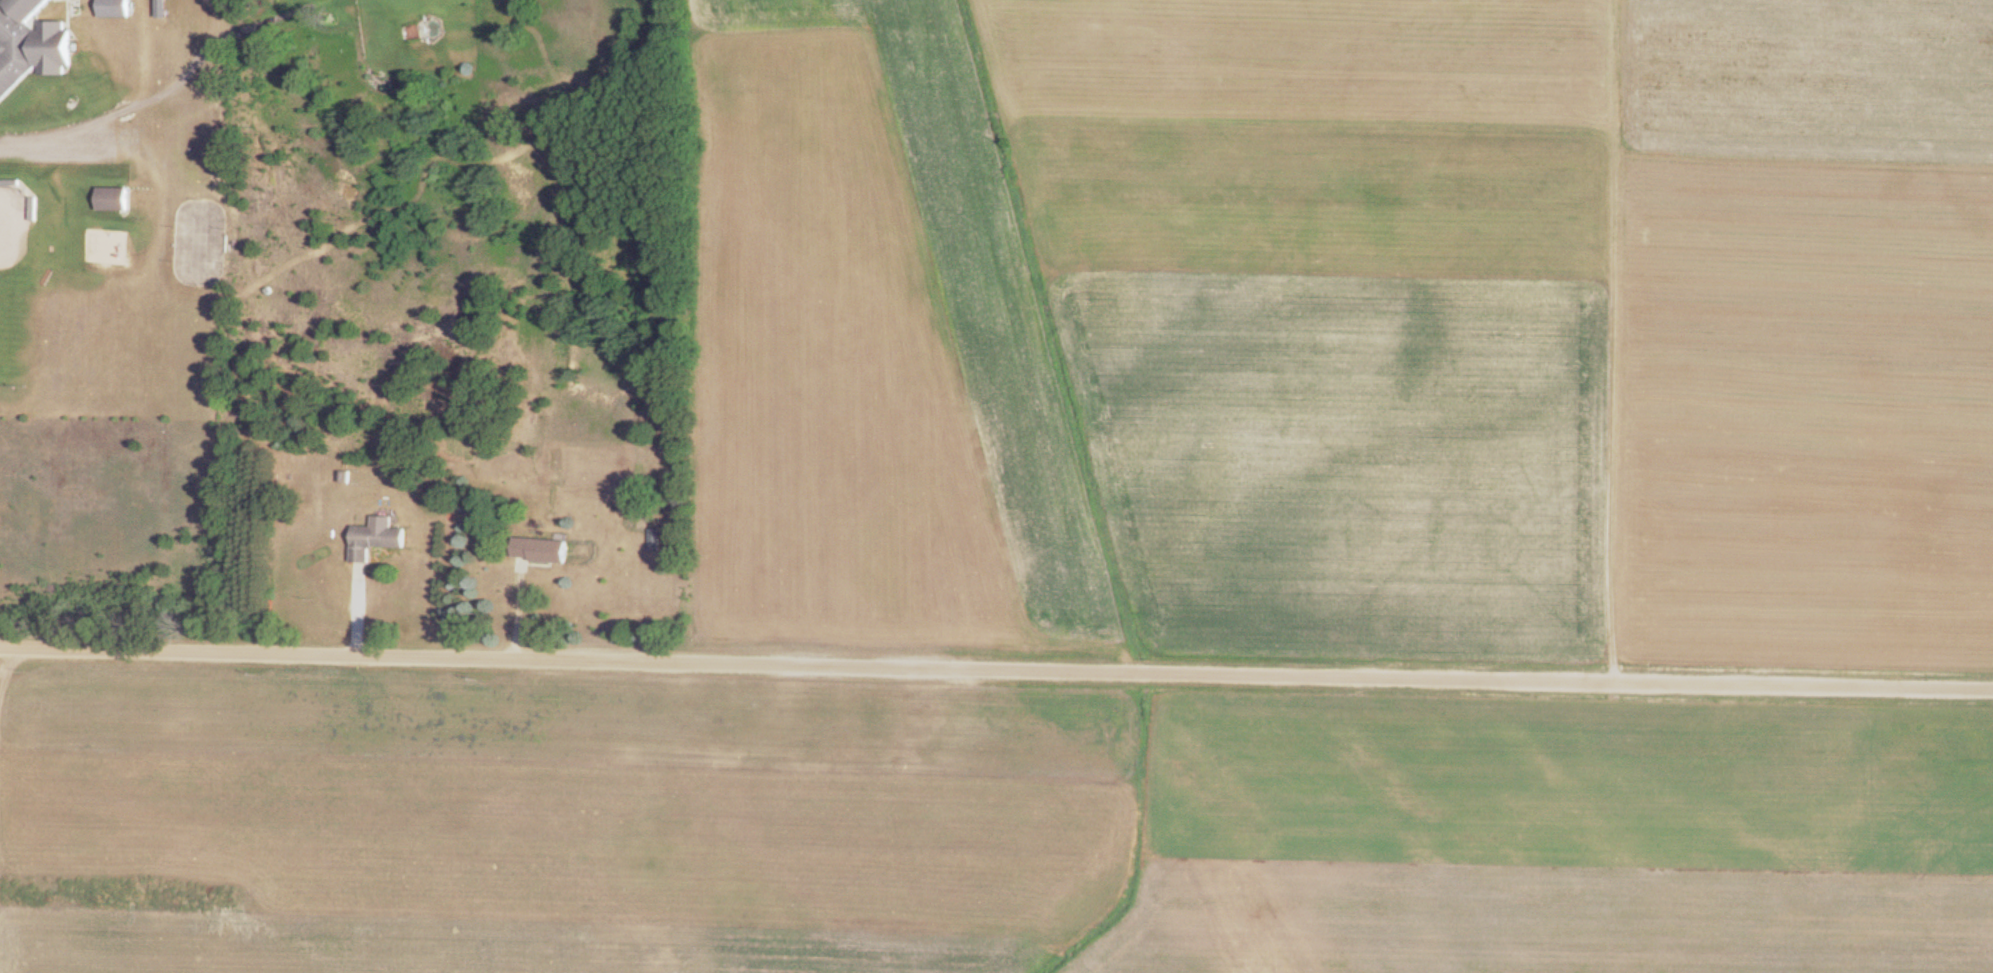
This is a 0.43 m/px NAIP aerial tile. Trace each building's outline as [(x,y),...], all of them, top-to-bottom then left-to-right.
[(71,78),(72,37),(66,31),(66,25),(32,24),(56,0),(12,0),(10,2),(0,2),(0,60),(1,60),(0,61),(0,108),(31,77),(71,78)] [(131,20),(131,0),(102,0),(102,20),(131,20)] [(169,0),(159,0),(159,21),(169,21),(169,0)] [(99,213),(129,213),(129,191),(99,191),(99,213)] [(373,550),(408,551),(409,530),(356,529),(355,565),(373,566),(373,550)] [(651,552),(661,552),(661,534),(651,534),(651,552)] [(570,544),(518,542),(517,565),(569,567),(570,544)]
